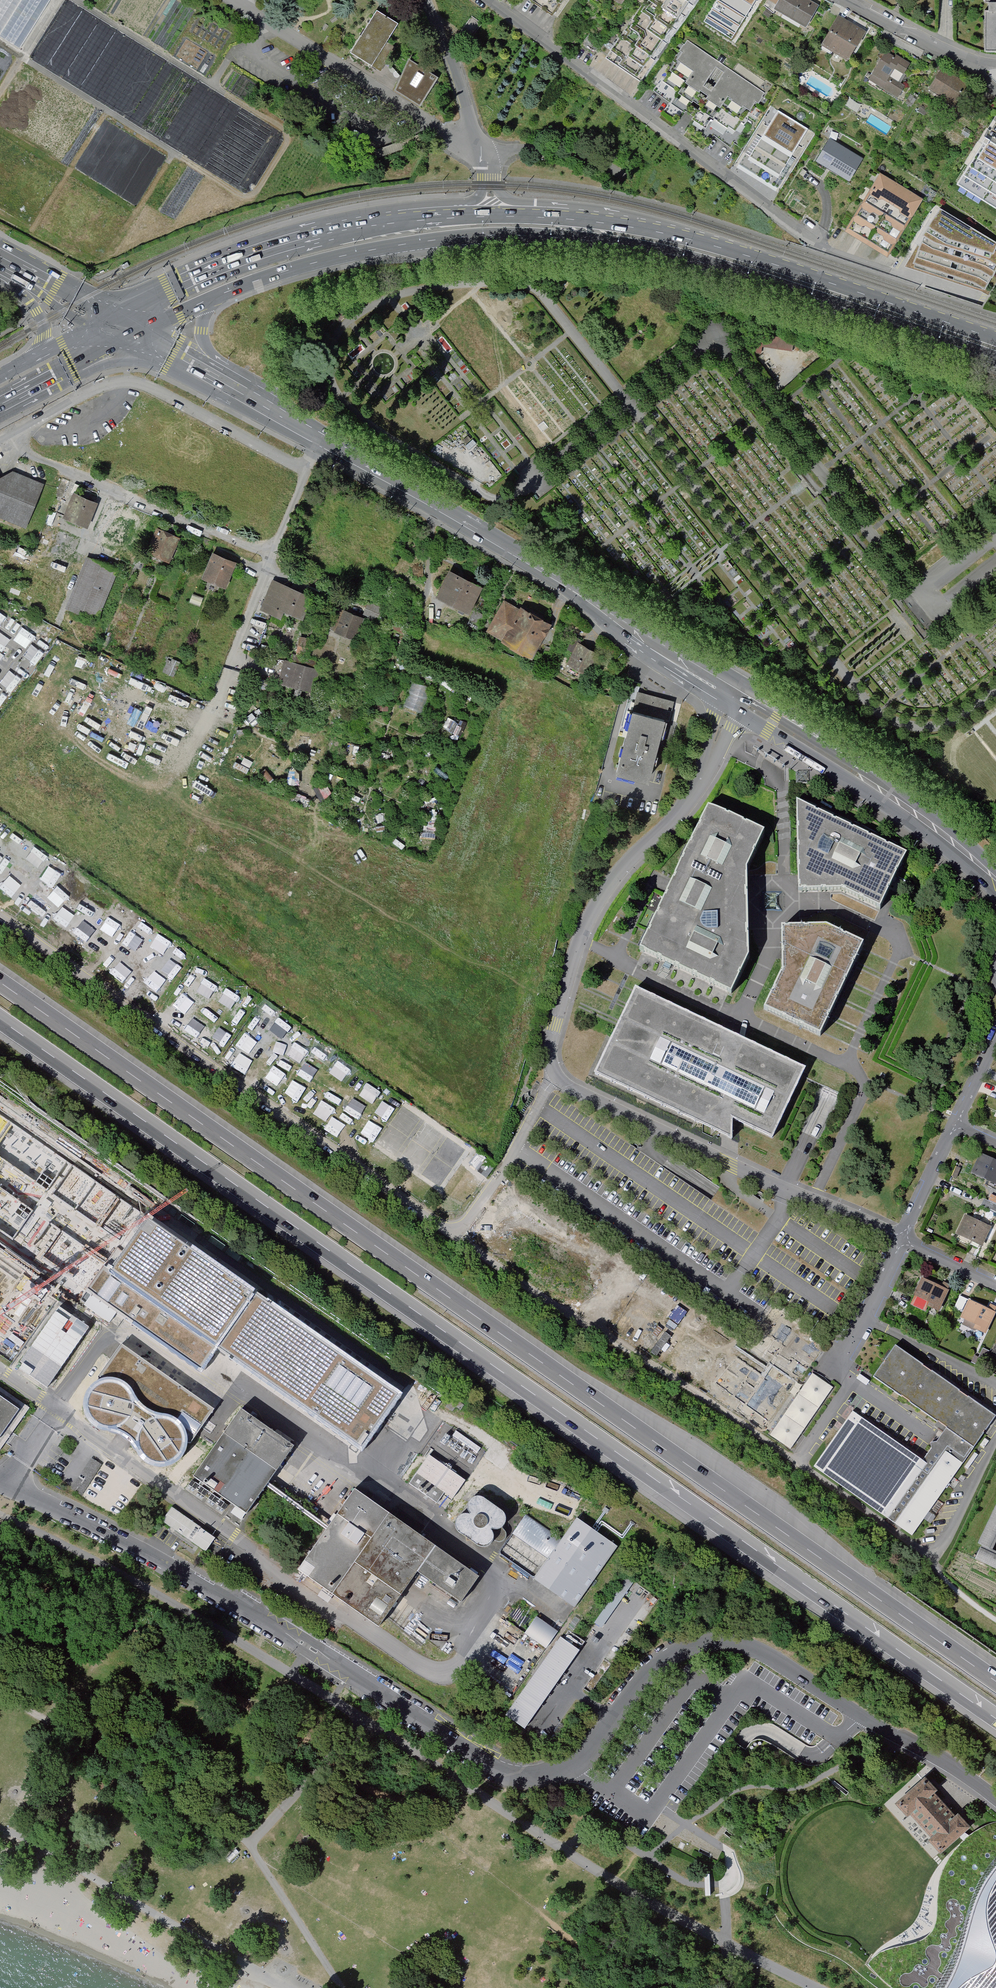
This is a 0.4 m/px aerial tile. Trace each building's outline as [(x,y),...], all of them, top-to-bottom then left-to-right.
[(22,50),(54,0),(0,0),(0,37),(22,50)] [(552,16),(563,0),(528,0),(552,16)] [(637,78),(690,0),(646,0),(606,57),(637,78)] [(704,21),(731,38),(755,0),(717,0),(704,21)] [(774,9),(806,27),(819,5),(810,0),(779,0),(774,9)] [(995,51),(995,0),(985,0),(985,1),(991,1),(990,11),(985,11),(985,51),(995,51)] [(767,8),(762,13),(768,18),(772,13),(767,8)] [(398,25),(376,12),(351,53),(381,71),(395,47),(387,43),(398,25)] [(838,16),(821,44),(848,60),(865,32),(838,16)] [(603,44),(588,35),(581,47),(596,56),(603,44)] [(762,97),(684,41),(647,91),(725,148),(762,97)] [(886,51),(869,79),(898,97),(905,86),(898,82),(910,63),(896,54),(894,57),(886,51)] [(436,76),(410,62),(395,90),(420,105),(432,83),(436,76)] [(941,68),(928,88),(955,105),(968,85),(941,68)] [(929,109),(922,105),(918,111),(925,115),(929,109)] [(812,131),(774,107),(737,167),(775,190),(812,131)] [(972,131),(965,127),(961,133),(968,137),(972,131)] [(864,158),(829,137),(815,160),(850,181),(864,158)] [(986,138),(957,184),(995,207),(995,144),(986,138)] [(881,170),(846,227),(887,253),(923,196),(881,170)] [(905,266),(983,292),(995,269),(995,240),(941,208),(905,266)] [(762,346),(792,350),(794,339),(755,334),(753,352),(761,354),(762,346)] [(26,528),(45,483),(14,470),(0,478),(0,517),(26,528)] [(64,517),(89,528),(101,502),(75,491),(64,517)] [(155,529),(149,556),(173,562),(180,535),(155,529)] [(203,578),(228,588),(238,560),(214,551),(203,578)] [(99,620),(118,571),(86,558),(67,608),(99,620)] [(482,583),(449,566),(435,592),(468,609),(482,583)] [(272,579),(261,610),(284,618),(286,612),(305,619),(313,594),(272,579)] [(504,598),(487,628),(533,654),(550,625),(552,621),(521,603),(519,607),(504,598)] [(368,605),(365,614),(376,618),(379,609),(368,605)] [(329,630),(354,639),(362,615),(337,606),(329,630)] [(299,637),(299,651),(307,651),(307,637),(299,637)] [(568,662),(590,674),(602,653),(580,641),(568,662)] [(285,660),(278,683),(313,692),(319,669),(285,660)] [(412,682),(405,707),(423,712),(430,686),(412,682)] [(670,702),(637,694),(617,771),(650,780),(670,702)] [(807,772),(796,772),(796,782),(807,782),(807,772)] [(913,853),(802,800),(806,889),(850,889),(890,908),(913,853)] [(769,830),(713,804),(643,951),(736,994),(754,957),(752,868),(769,830)] [(772,1012),(827,1037),(871,945),(833,926),(788,929),(791,974),(772,1012)] [(777,1141),(810,1070),(638,991),(597,1078),(736,1142),(735,1120),(777,1141)] [(0,1145),(0,1155),(2,1157),(8,1148),(1,1143),(0,1145)] [(980,1152),(970,1173),(995,1185),(995,1159),(980,1152)] [(992,1228),(964,1215),(954,1236),(983,1249),(992,1228)] [(149,1219),(109,1277),(217,1352),(362,1454),(398,1398),(149,1219)] [(109,1277),(104,1274),(88,1297),(201,1375),(217,1352),(109,1277)] [(951,1290),(922,1277),(912,1298),(941,1311),(951,1290)] [(969,1299),(959,1320),(988,1333),(995,1315),(995,1311),(969,1299)] [(89,1329),(59,1309),(17,1370),(47,1391),(89,1329)] [(936,1346),(944,1331),(937,1327),(935,1332),(928,1329),(923,1339),(929,1343),(936,1346)] [(995,1419),(995,1418),(969,1399),(896,1347),(874,1378),(947,1430),(923,1463),(853,1413),(814,1467),(884,1518),(912,1537),(995,1419)] [(98,1383),(98,1390),(105,1388),(113,1388),(120,1390),(126,1394),(131,1401),(133,1408),(133,1415),(130,1422),(126,1428),(119,1432),(112,1435),(117,1437),(121,1438),(126,1441),(131,1445),(134,1449),(138,1454),(137,1446),(139,1438),(143,1431),(149,1427),(157,1424),(164,1424),(171,1427),(177,1431),(182,1437),(184,1444),(184,1449),(190,1448),(215,1413),(121,1349),(98,1383)] [(790,1451),(833,1389),(812,1375),(769,1437),(790,1451)] [(797,1383),(791,1393),(797,1396),(803,1387),(797,1383)] [(0,1386),(0,1450),(27,1412),(30,1407),(0,1386)] [(87,1418),(90,1425),(96,1431),(103,1434),(112,1435),(119,1432),(126,1428),(130,1422),(133,1415),(133,1408),(131,1401),(126,1394),(120,1390),(113,1388),(105,1388),(98,1390),(92,1395),(87,1402),(86,1410),(87,1418)] [(296,1447),(242,1409),(193,1477),(247,1515),(296,1447)] [(138,1454),(141,1462),(147,1467),(155,1470),(163,1471),(171,1469),(177,1465),(181,1459),(184,1452),(184,1449),(184,1444),(182,1437),(177,1431),(171,1427),(164,1424),(157,1424),(149,1427),(143,1431),(139,1438),(137,1446),(138,1454)] [(103,1465),(92,1457),(73,1488),(84,1495),(103,1465)] [(467,1483),(431,1458),(412,1485),(439,1504),(445,1495),(454,1501),(467,1483)] [(484,1582),(358,1494),(339,1520),(299,1576),(381,1634),(421,1578),(465,1608),(484,1582)] [(454,1531),(457,1534),(480,1549),(484,1551),(488,1550),(492,1548),(494,1545),(495,1542),(495,1537),(493,1534),(490,1531),(494,1532),(498,1532),(502,1530),(504,1527),(506,1523),(505,1519),(503,1516),(500,1513),(483,1502),(479,1500),(475,1499),(471,1501),(468,1503),(466,1507),(466,1511),(467,1515),(470,1518),(466,1516),(462,1516),(458,1517),(455,1520),(453,1523),(453,1527),(454,1531)] [(978,1547),(981,1548),(976,1559),(975,1562),(995,1572),(995,1554),(994,1553),(995,1548),(995,1509),(978,1547)] [(216,1540),(172,1510),(163,1523),(207,1553),(216,1540)] [(565,1542),(529,1517),(515,1536),(551,1561),(536,1582),(577,1610),(619,1549),(580,1522),(565,1542)] [(627,1576),(595,1621),(601,1626),(634,1581),(627,1576)] [(547,1647),(559,1631),(538,1615),(526,1632),(547,1647)] [(561,1637),(507,1714),(527,1729),(581,1652),(561,1637)] [(958,1817),(957,1819),(933,1792),(935,1790),(925,1780),(897,1805),(906,1816),(912,1810),(936,1837),(931,1842),(940,1853),(960,1835),(963,1833),(968,1828),(958,1817)] [(982,1892),(966,1946),(952,1981),(946,1987),(995,1987),(995,1870),(982,1892)]
